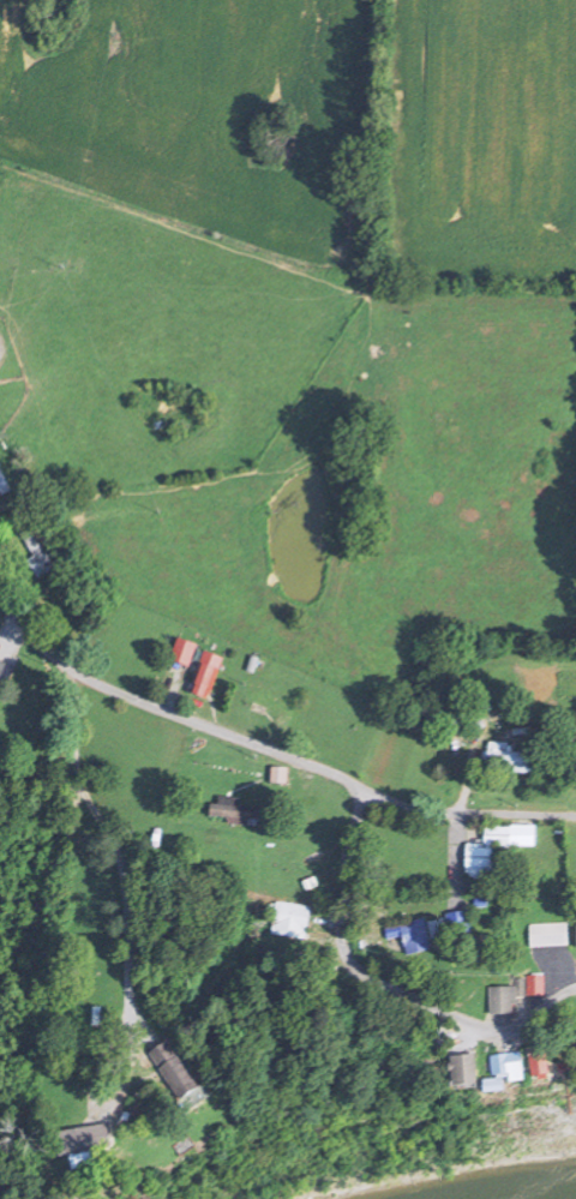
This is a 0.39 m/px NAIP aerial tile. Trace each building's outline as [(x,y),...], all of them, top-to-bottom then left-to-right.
[(0,471),(0,493),(3,498),(11,494),(0,471)] [(37,580),(55,572),(36,527),(21,534),(33,561),(30,562),(37,580)] [(190,670),(198,646),(179,640),(171,663),(190,670)] [(207,702),(225,662),(209,654),(191,694),(207,702)] [(536,773),(536,755),(485,754),(485,772),(536,773)] [(272,786),(287,786),(287,770),(272,770),(272,786)] [(237,803),(212,802),(211,820),(263,822),(264,810),(237,808),(237,803)] [(486,827),(485,847),(468,846),(467,882),(506,883),(506,874),(493,874),(494,849),(537,850),(537,829),(486,827)] [(271,935),(305,941),(311,908),(277,902),(271,935)] [(434,951),(426,920),(399,927),(407,958),(434,951)] [(531,948),(569,948),(569,925),(531,925),(531,948)] [(527,976),(527,999),(545,999),(545,976),(527,976)] [(516,1018),(516,990),(493,990),(493,1018),(516,1018)] [(187,1106),(203,1094),(168,1045),(151,1057),(187,1106)] [(555,1083),(549,1053),(532,1056),(538,1086),(555,1083)] [(527,1087),(525,1056),(495,1058),(496,1083),(486,1083),(487,1097),(508,1096),(507,1088),(527,1087)] [(477,1069),(459,1069),(459,1080),(477,1080),(477,1069)] [(74,1159),(76,1174),(101,1170),(99,1157),(116,1155),(112,1127),(56,1135),(60,1161),(74,1159)]
